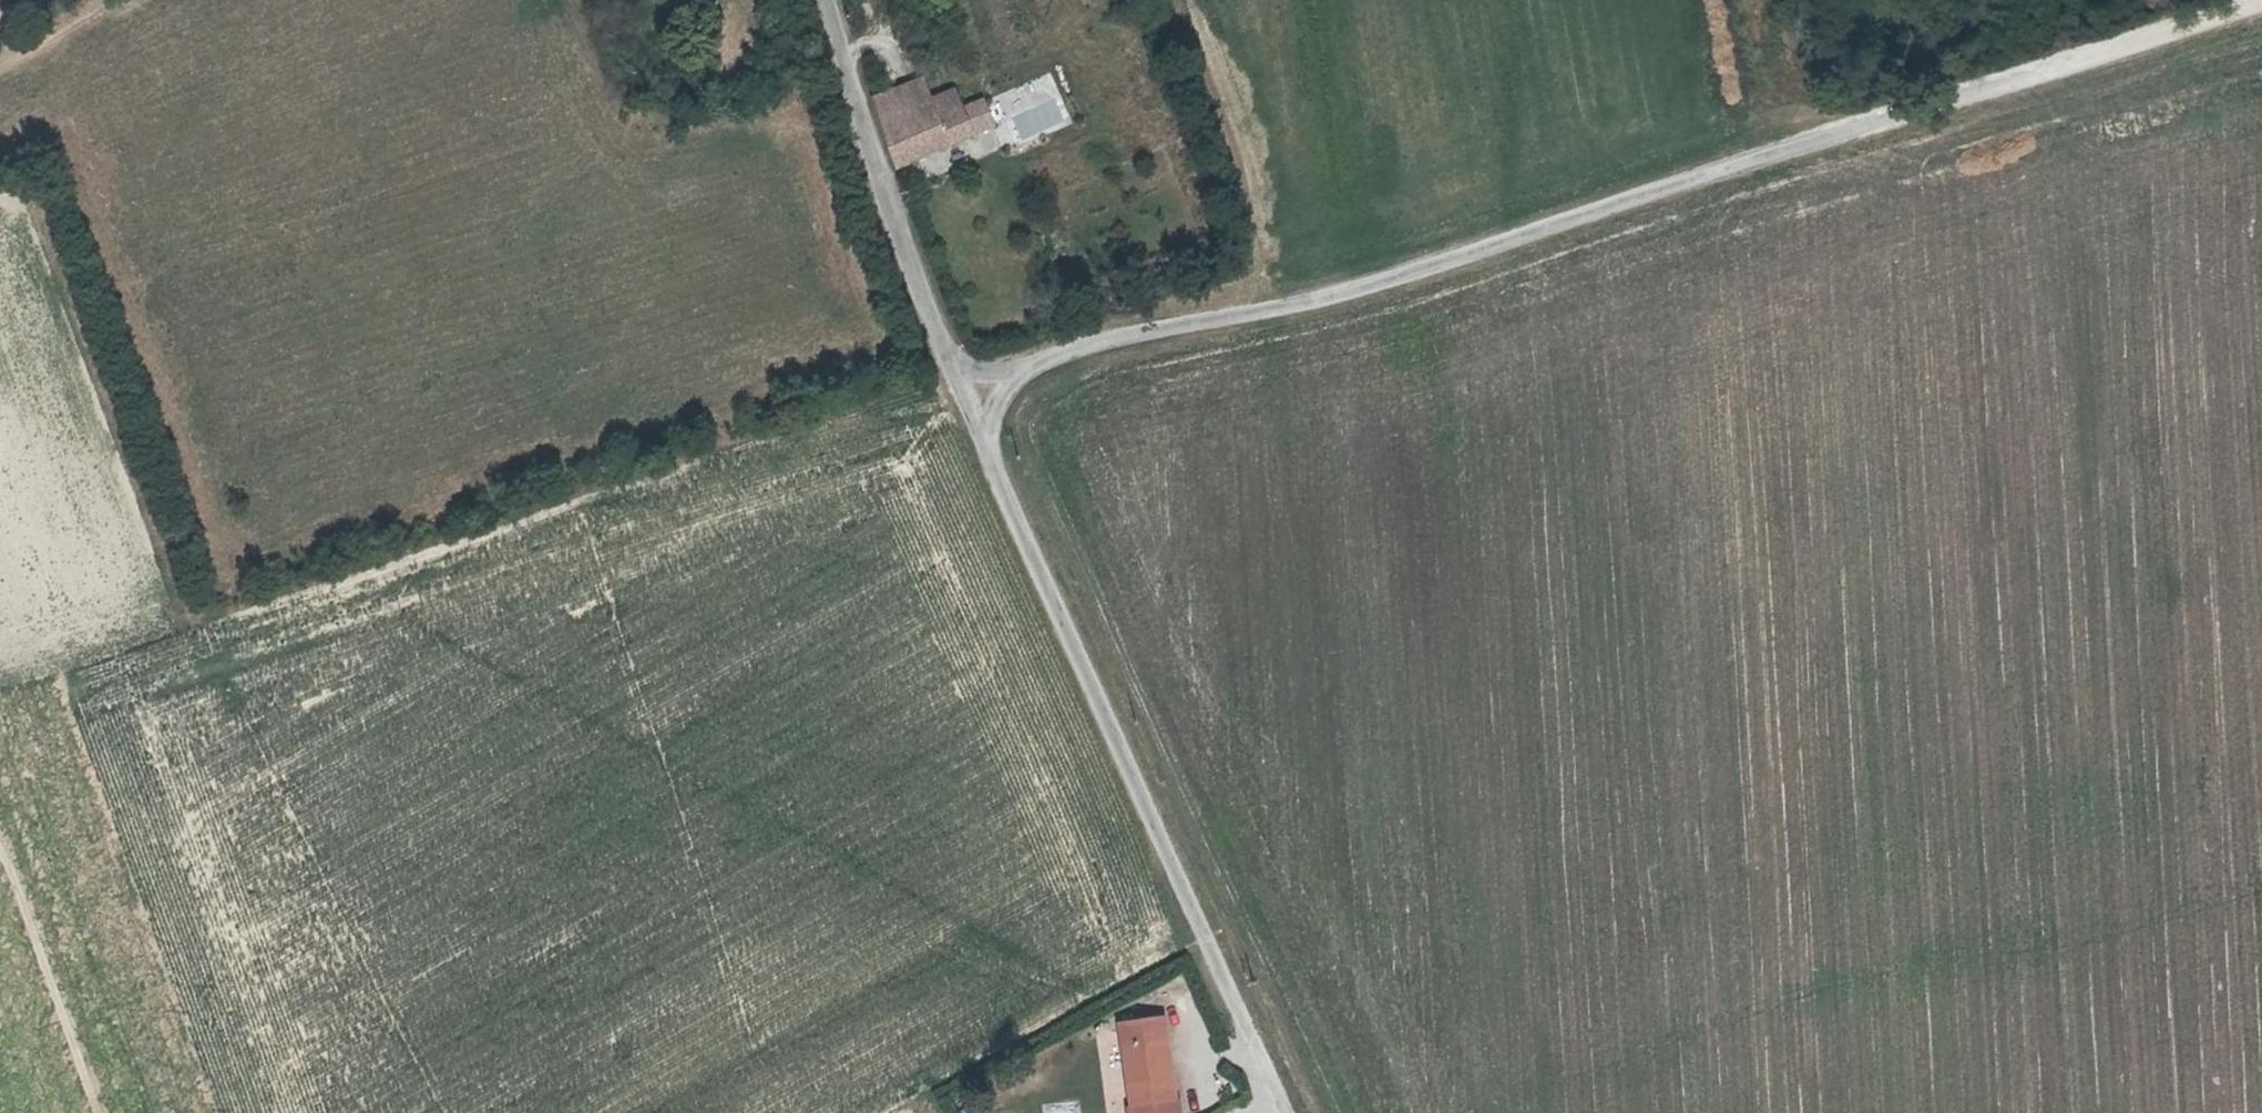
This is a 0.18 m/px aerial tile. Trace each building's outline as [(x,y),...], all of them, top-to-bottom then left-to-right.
[(1020,142),(1071,121),(1051,73),(1013,89),(1020,106),(1007,111),(1020,142)] [(934,118),(954,112),(952,107),(945,84),(925,91),(934,118)] [(979,125),(986,146),(994,143),(980,98),(952,107),(954,112),(934,118),(925,91),(894,101),(918,168),(969,151),(962,130),(979,125)] [(979,125),(962,130),(969,151),(986,146),(979,125)] [(1143,1027),(1152,1088),(1149,1089),(1152,1112),(1198,1112),(1201,1111),(1197,1082),(1195,1083),(1184,1000),(1152,1005),(1155,1026),(1143,1027)] [(1141,1006),(1143,1027),(1155,1026),(1152,1005),(1141,1006)]
